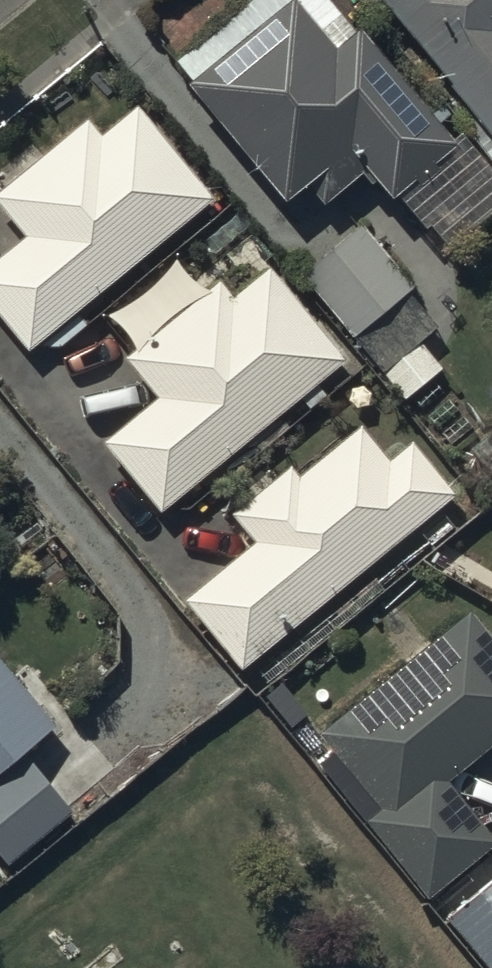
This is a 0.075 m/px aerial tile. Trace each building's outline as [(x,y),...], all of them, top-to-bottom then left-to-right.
[(190,78),(284,193),(305,176),(323,199),(364,166),(386,193),(409,173),(416,182),(436,166),(428,157),(450,139),(355,24),(331,43),(296,0),(286,0),(190,78)] [(491,135),(491,0),(381,0),(491,135)] [(0,185),(0,205),(23,233),(0,252),(0,314),(27,347),(213,195),(137,102),(100,132),(86,114),(0,185)] [(355,223),(298,271),(382,369),(439,321),(355,223)] [(218,277),(123,355),(156,394),(101,439),(160,509),(346,355),(269,262),(231,294),(218,277)] [(298,473),(289,462),(230,511),(252,539),(181,597),(239,667),(454,491),(411,438),(388,457),(359,423),(298,473)] [(466,603),(312,728),(377,807),(363,818),(425,895),(491,841),(491,835),(446,778),(491,741),(491,635),(466,603)] [(0,656),(0,766),(54,722),(0,656)] [(0,769),(0,852),(8,861),(72,808),(24,750),(0,769)] [(442,914),(487,967),(491,967),(491,872),(442,914)]
